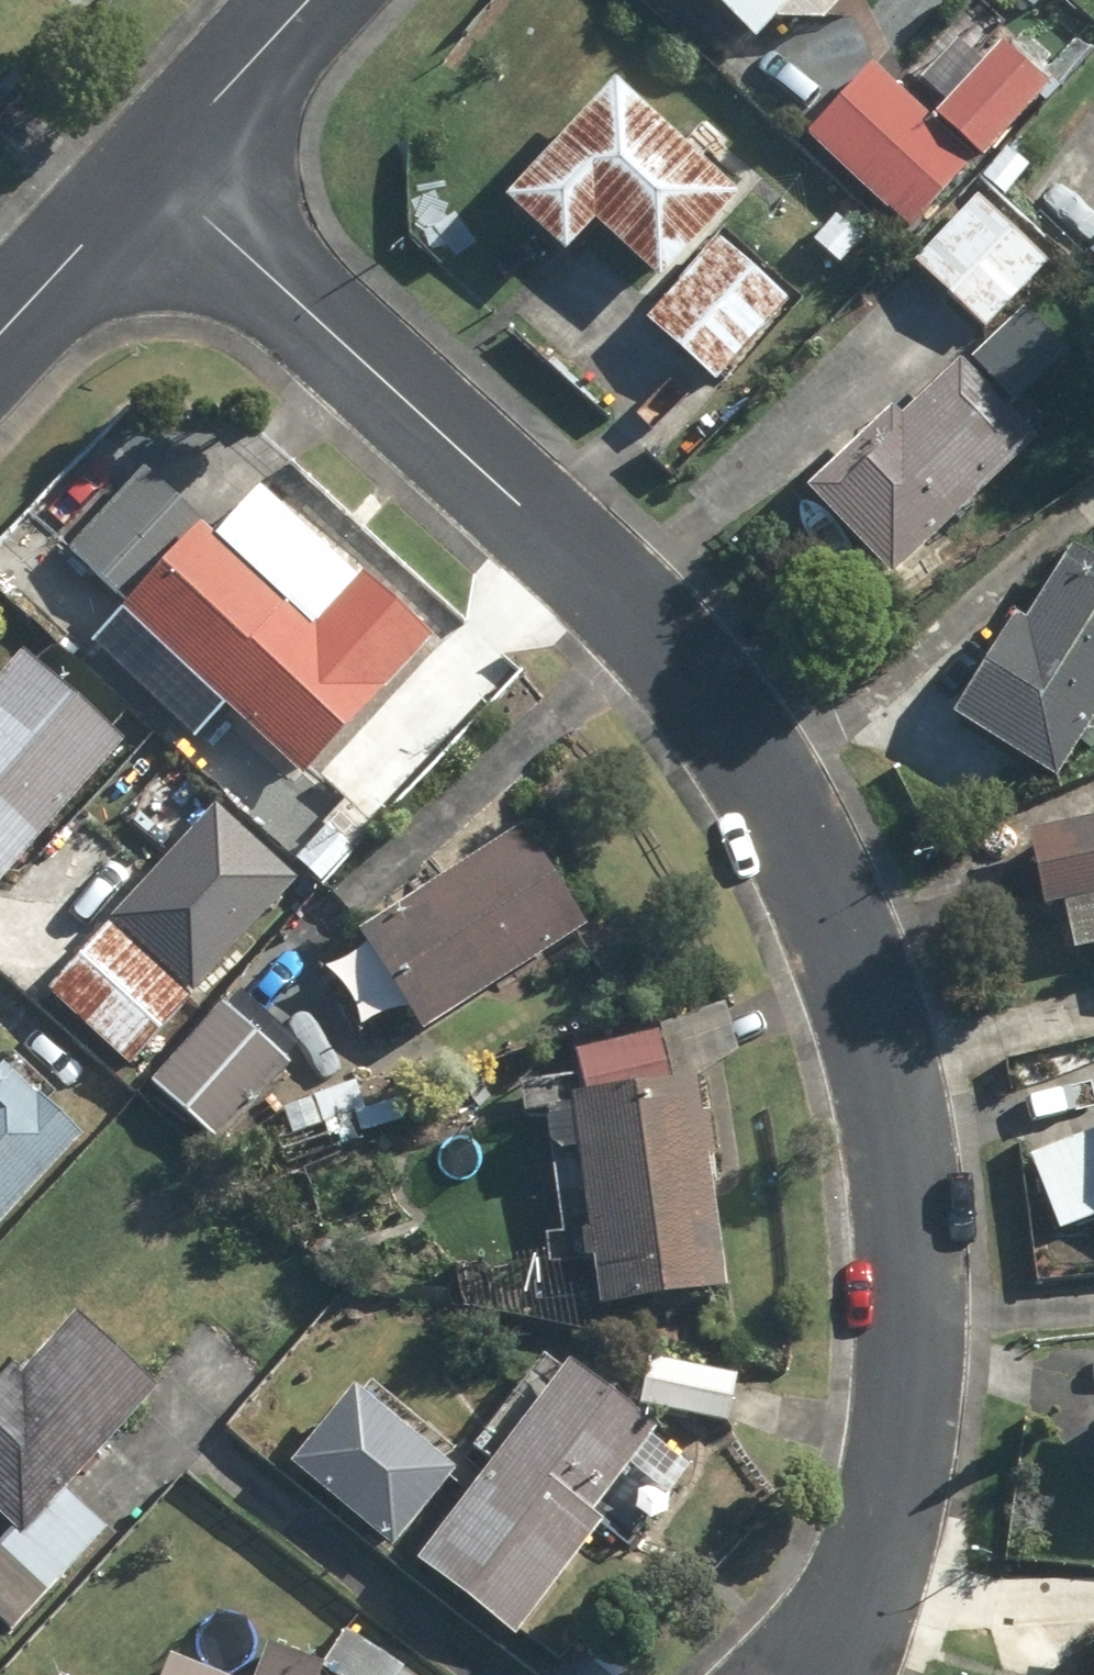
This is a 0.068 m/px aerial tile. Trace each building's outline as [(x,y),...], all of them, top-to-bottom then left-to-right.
[(760,22),(781,0),(736,0),(760,22)] [(989,143),(1054,73),(1007,28),(941,99),(989,143)] [(807,122),(911,220),(977,151),(874,50),(807,122)] [(596,205),(661,266),(743,178),(620,61),(508,179),(567,235),(596,205)] [(918,251),(990,319),(1052,252),(979,184),(918,251)] [(648,305),(719,371),(792,291),(720,225),(648,305)] [(811,472),(896,563),(1040,429),(963,348),(905,402),(896,392),(811,472)] [(73,458),(98,482),(125,455),(98,430),(73,458)] [(306,759),(383,673),(147,456),(73,537),(306,759)] [(1063,759),(1093,710),(1093,539),(1079,530),(1031,609),(1016,600),(959,695),(1063,759)] [(125,727),(21,637),(0,662),(0,872),(125,727)] [(1031,818),(1047,892),(1093,883),(1093,805),(1031,818)] [(362,919),(428,1019),(590,913),(523,813),(362,919)] [(277,879),(300,899),(320,876),(297,856),(277,879)] [(47,984),(130,1057),(193,985),(109,912),(47,984)] [(213,954),(236,974),(259,947),(236,927),(213,954)] [(155,1072),(223,1131),(292,1053),(225,993),(155,1072)] [(578,1079),(603,1286),(727,1272),(711,1141),(719,1140),(714,1099),(706,1101),(702,1063),(672,1067),(661,1019),(581,1038),(591,1077),(578,1079)] [(121,1069),(139,1084),(155,1065),(137,1050),(121,1069)] [(83,1122),(6,1051),(0,1058),(0,1214),(83,1122)] [(316,1089),(334,1141),(372,1129),(354,1077),(316,1089)] [(294,1124),(322,1115),(315,1089),(285,1098),(294,1124)] [(1033,1147),(1061,1220),(1093,1208),(1093,1123),(1033,1147)] [(18,1614),(108,1515),(67,1478),(159,1376),(76,1302),(23,1361),(13,1351),(0,1366),(0,1497),(16,1511),(0,1529),(0,1599),(18,1614)] [(643,1394),(729,1411),(740,1361),(653,1343),(643,1394)] [(422,1543),(523,1619),(607,1508),(595,1500),(659,1415),(570,1347),(422,1543)] [(302,1459),(397,1534),(458,1457),(362,1382),(302,1459)] [(326,1650),(274,1630),(255,1674),(174,1644),(161,1674),(317,1674),(326,1650)] [(1060,1664),(1057,1674),(1093,1674),(1060,1664)]
